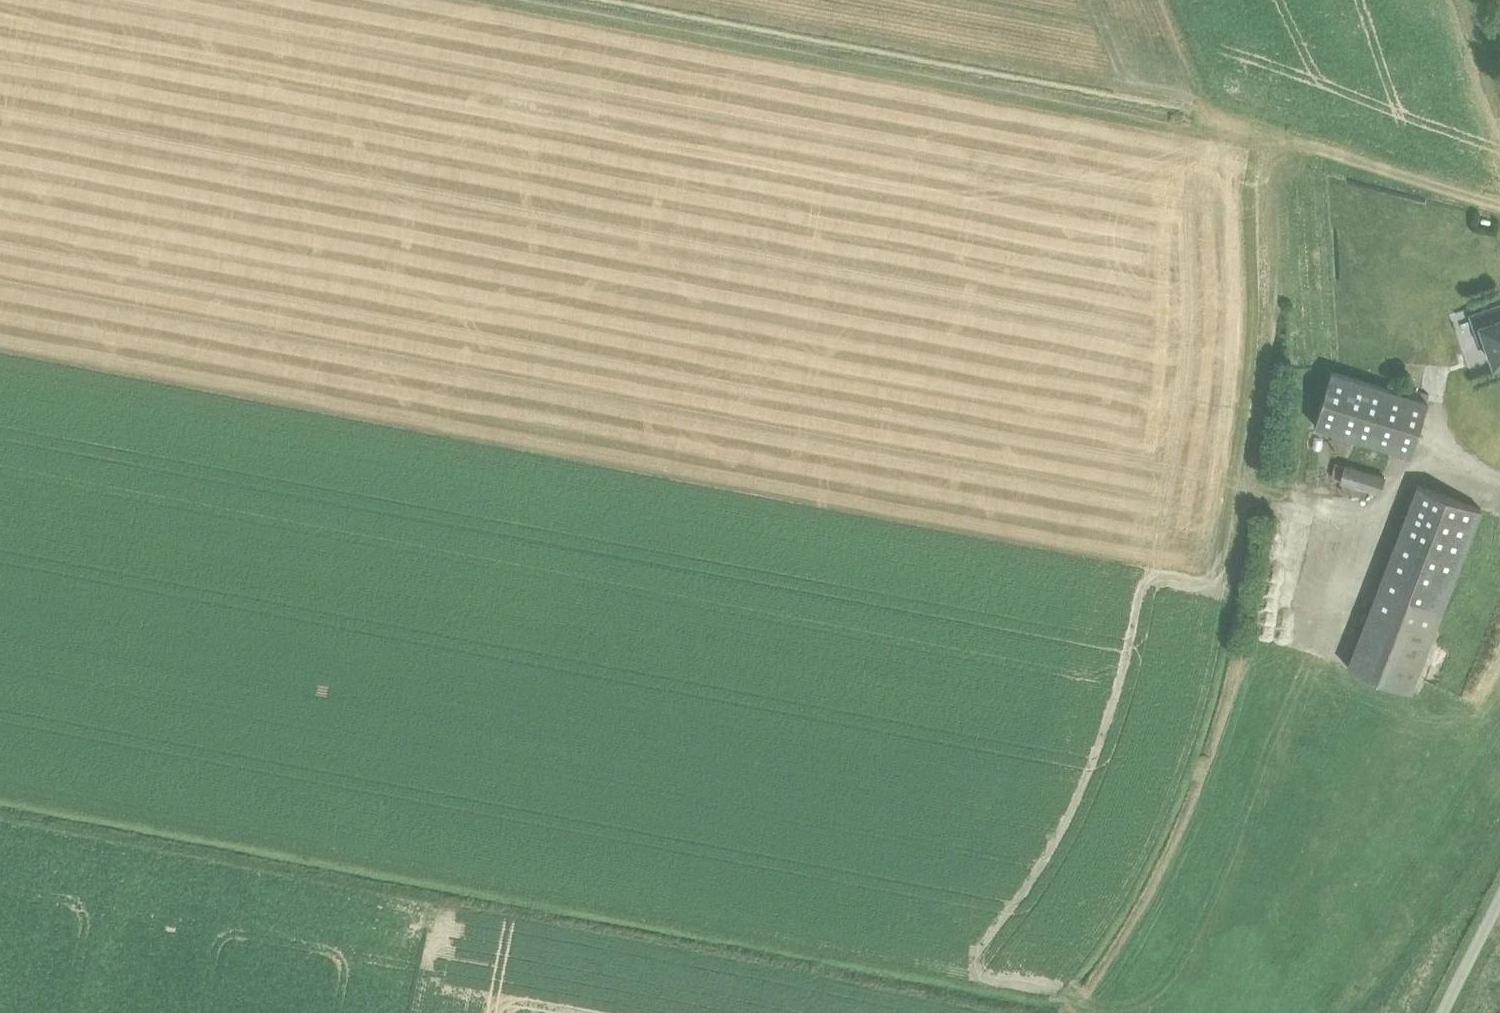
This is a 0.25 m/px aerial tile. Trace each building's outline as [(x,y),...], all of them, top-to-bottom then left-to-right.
[(1488,308),(1471,314),(1475,326),(1480,324),(1494,364),(1499,362),(1499,304),(1488,308)] [(1332,367),(1314,422),(1409,454),(1427,399),(1332,367)] [(1337,461),(1332,476),(1343,480),(1340,489),(1363,497),(1367,488),(1377,492),(1383,474),(1345,461),(1344,463),(1337,461)] [(1411,691),(1481,509),(1418,484),(1348,667),(1411,691)]
